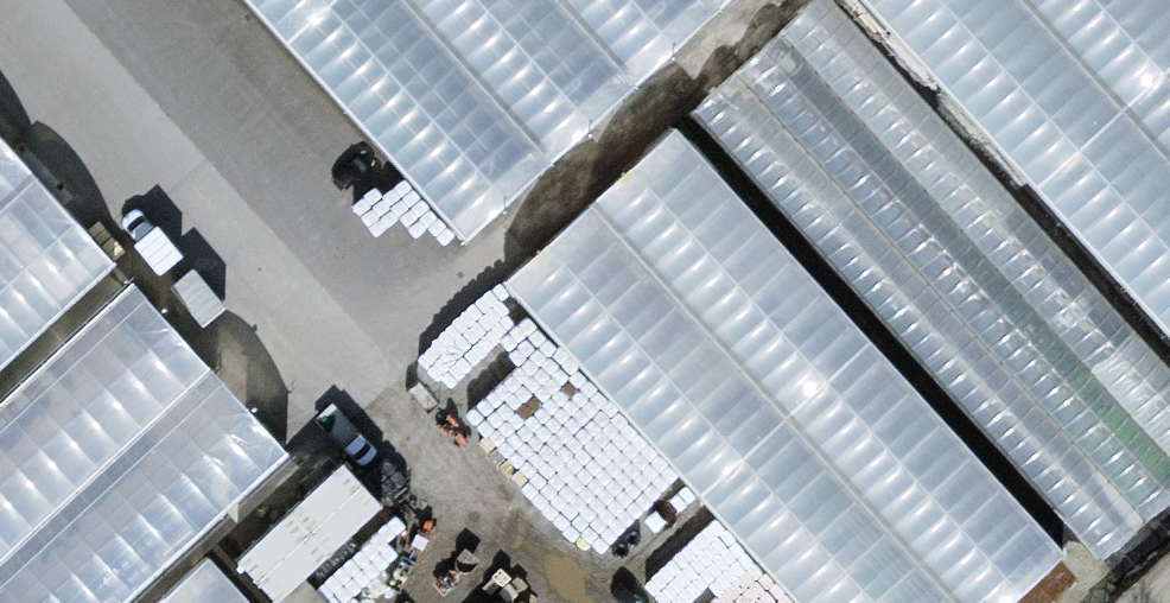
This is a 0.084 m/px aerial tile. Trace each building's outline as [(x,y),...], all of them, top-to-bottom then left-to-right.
[(458,227),(712,0),(254,0),(458,227)] [(1169,328),(1169,0),(881,0),(1169,328)] [(677,104),(500,265),(809,602),(992,602),(1069,533),(677,104)] [(124,255),(0,114),(0,363),(124,255)] [(980,246),(1025,230),(1007,181),(962,198),(980,246)] [(293,435),(130,256),(0,375),(0,602),(108,602),(293,435)] [(508,302),(439,363),(547,485),(616,424),(508,302)] [(233,542),(280,593),(390,491),(342,440),(233,542)]
